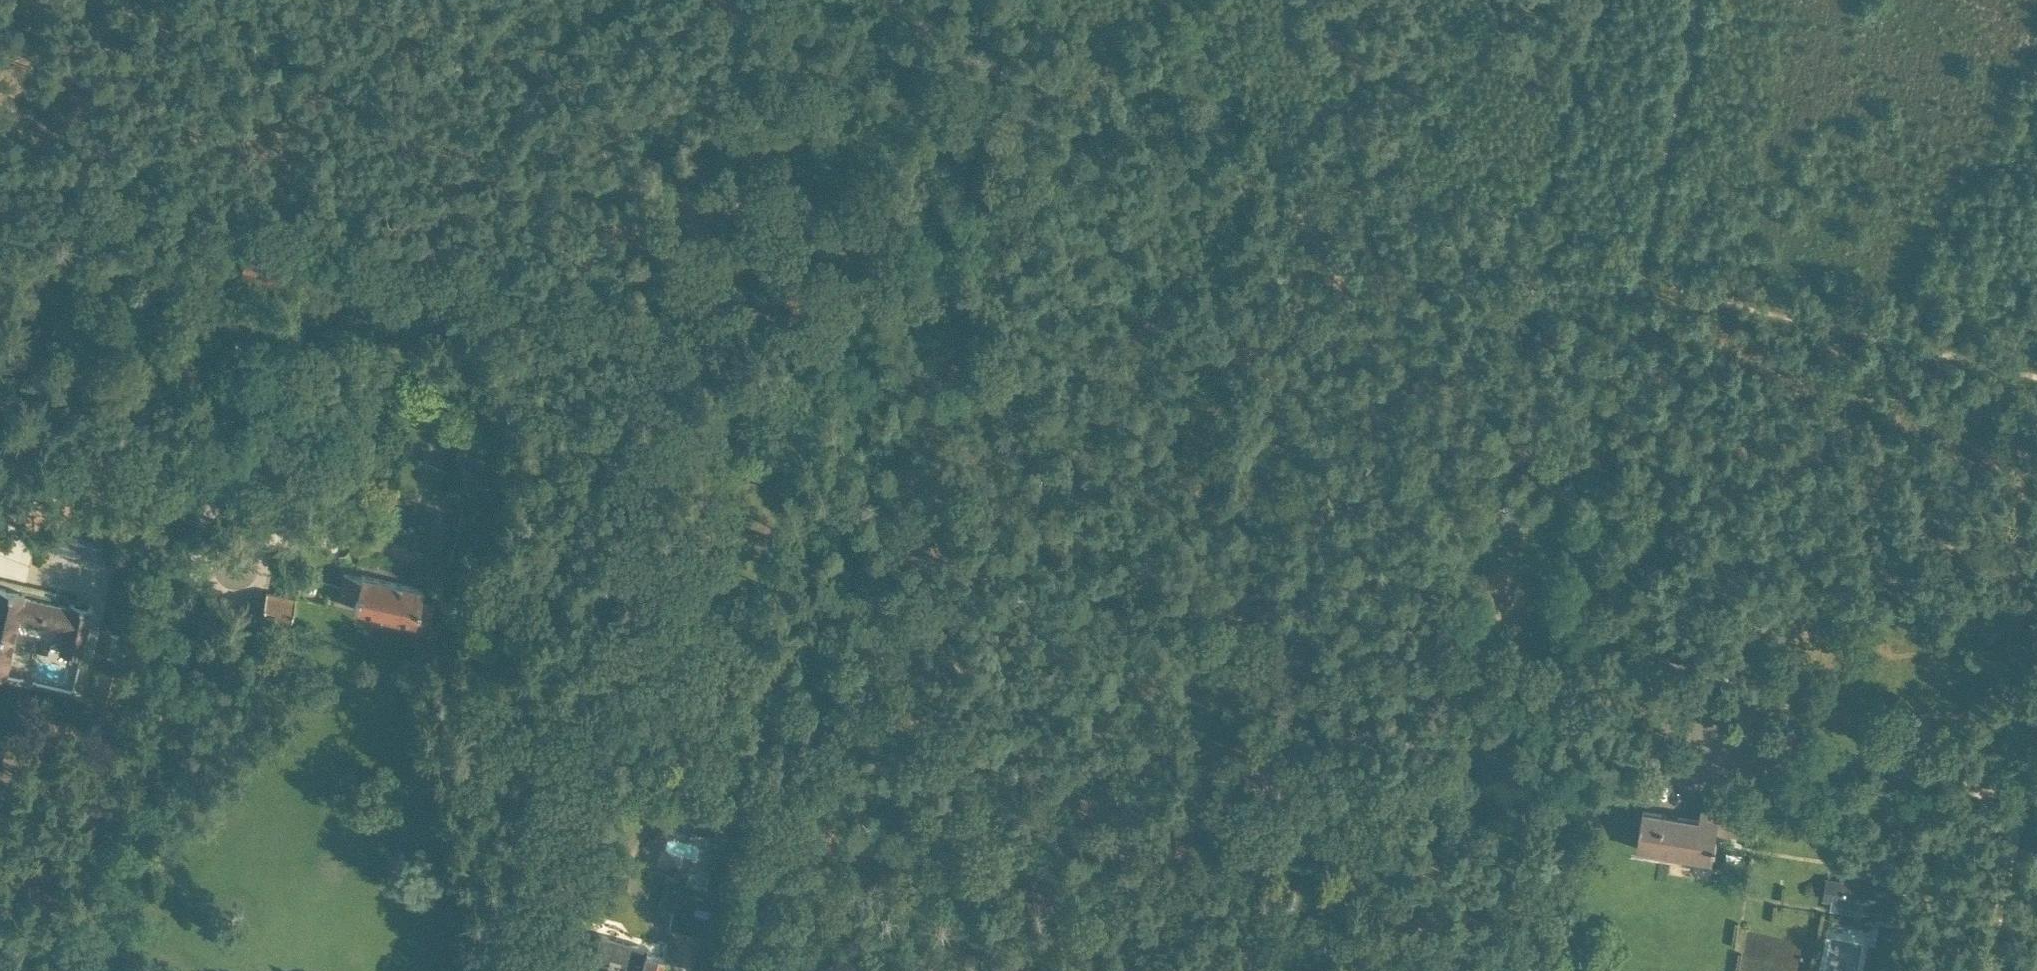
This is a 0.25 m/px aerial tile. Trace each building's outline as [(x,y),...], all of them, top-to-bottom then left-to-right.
[(303,237),(301,244),(312,247),(314,239),(303,237)] [(242,240),(233,274),(282,286),(288,264),(275,261),(278,249),(242,240)] [(267,592),(261,616),(261,617),(291,624),(301,578),(287,574),(287,573),(285,573),(284,575),(285,575),(280,596),(267,592)] [(354,608),(388,616),(416,622),(417,618),(429,621),(434,600),(421,597),(423,587),(362,573),(361,576),(344,573),(340,589),(358,593),(354,608)] [(6,677),(19,622),(64,633),(60,652),(82,657),(93,609),(71,604),(70,608),(24,598),(25,594),(0,588),(0,676),(6,677)] [(103,666),(95,698),(117,703),(124,671),(103,666)] [(1663,851),(1696,856),(1712,859),(1712,858),(1713,858),(1715,845),(1717,845),(1718,841),(1716,840),(1718,829),(1748,834),(1752,805),(1703,797),(1700,822),(1646,814),(1646,813),(1645,813),(1639,851),(1641,851),(1641,850),(1661,853),(1661,854),(1662,855),(1663,851)] [(670,908),(668,917),(672,917),(668,930),(705,939),(721,871),(710,868),(710,869),(706,886),(685,881),(677,879),(670,908)] [(1827,879),(1824,899),(1832,900),(1864,904),(1884,907),(1887,887),(1866,884),(1827,879)] [(1882,921),(1877,942),(1893,945),(1897,924),(1882,921)] [(593,966),(606,970),(664,970),(665,970),(669,958),(666,958),(667,953),(648,947),(649,944),(600,933),(596,948),(597,949),(593,966)]
